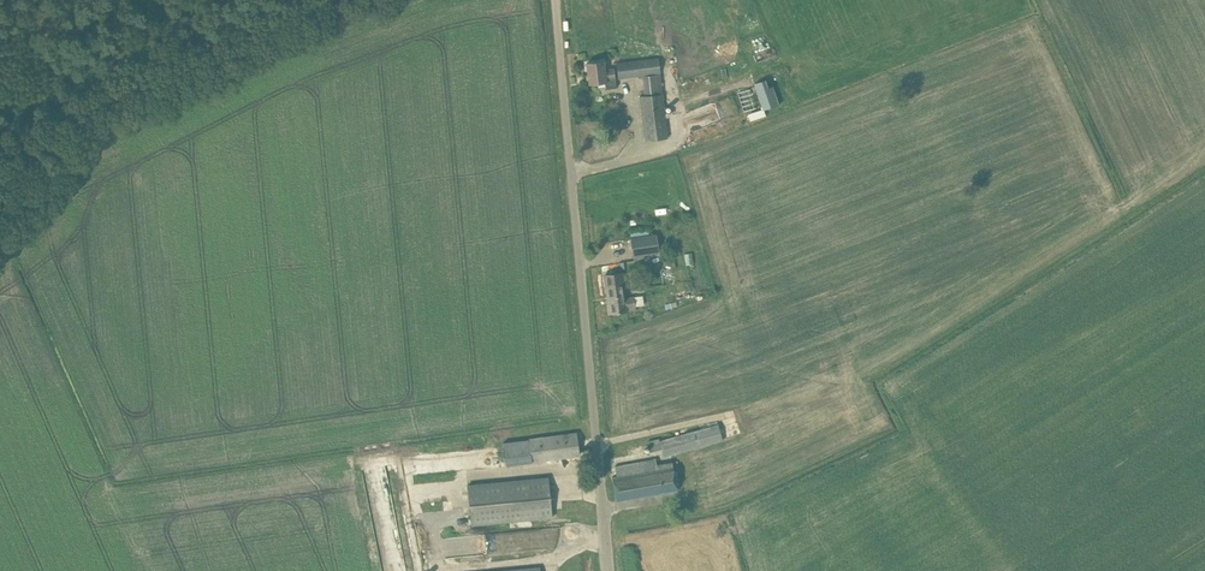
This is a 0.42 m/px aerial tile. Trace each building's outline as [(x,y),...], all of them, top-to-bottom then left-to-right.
[(640,96),(645,140),(667,137),(662,94),(660,74),(658,58),(616,63),(618,79),(642,76),(644,96),(640,96)] [(589,83),(601,82),(605,81),(606,89),(616,88),(615,78),(614,69),(605,70),(604,61),(598,62),(587,63),(589,83)] [(755,83),(764,109),(780,104),(773,85),(769,86),(766,78),(755,83)] [(764,107),(748,112),(751,120),(767,115),(764,107)] [(649,234),(630,237),(633,257),(633,256),(644,255),(652,254),(649,234)] [(610,274),(604,275),(607,295),(608,300),(610,313),(622,311),(635,309),(634,306),(644,305),(643,296),(633,297),(625,298),(622,272),(616,273),(615,270),(610,271),(610,274)] [(661,425),(642,432),(646,442),(664,435),(661,425)] [(664,456),(675,453),(722,440),(718,426),(674,437),(659,441),(659,439),(647,442),(650,451),(662,448),(664,456)] [(529,439),(531,460),(531,461),(579,455),(577,433),(529,439)] [(616,501),(628,499),(676,492),(671,463),(657,464),(656,458),(615,466),(617,476),(612,477),(616,501)] [(471,525),(552,517),(548,477),(468,485),(471,525)] [(583,497),(561,498),(561,511),(583,511),(583,497)]
